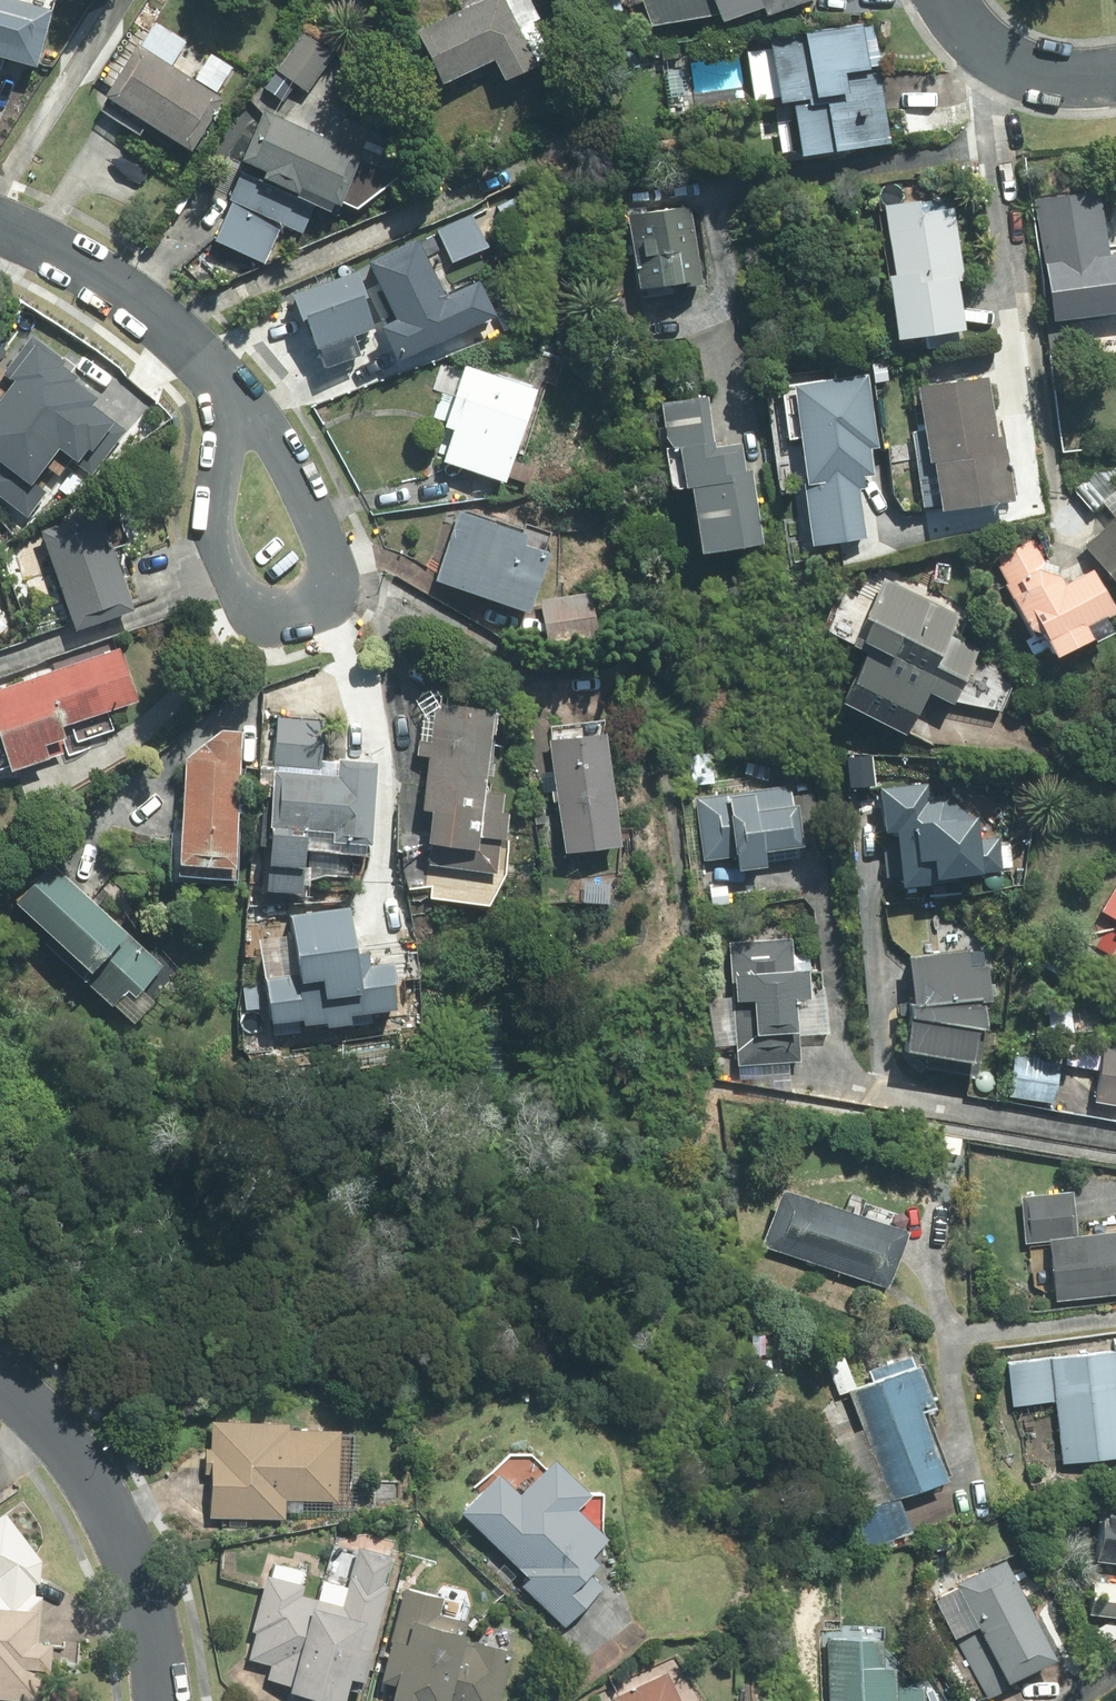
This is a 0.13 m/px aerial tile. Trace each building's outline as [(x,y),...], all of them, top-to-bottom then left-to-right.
[(637,26),(691,18),(688,0),(633,0),(637,26)] [(753,14),(800,0),(702,0),(708,19),(750,6),(753,14)] [(523,50),(497,3),(412,50),(439,97),(523,50)] [(0,4),(0,63),(29,70),(56,19),(0,4)] [(858,23),(760,36),(769,102),(782,100),(789,156),(885,144),(869,25),(858,27),(858,23)] [(336,61),(301,32),(271,69),(306,98),(336,61)] [(209,102),(132,51),(99,100),(176,151),(209,102)] [(739,56),(688,63),(693,95),(743,88),(739,56)] [(360,171),(260,124),(237,169),(326,217),(360,171)] [(1028,200),(1043,320),(1115,312),(1115,252),(1100,254),(1093,192),(1028,200)] [(910,200),(876,204),(884,273),(876,274),(883,338),(957,330),(951,280),(958,280),(951,208),(942,209),(941,200),(910,203),(910,200)] [(222,202),(205,239),(260,264),(277,226),(222,202)] [(686,208),(627,215),(636,288),(695,281),(686,208)] [(470,215),(432,230),(445,264),(483,250),(470,215)] [(416,234),(360,258),(386,319),(370,326),(386,361),(484,318),(469,282),(442,294),(416,234)] [(310,347),(316,366),(350,355),(344,336),(364,329),(345,270),(278,292),(297,351),(310,347)] [(0,402),(0,492),(23,511),(39,492),(25,481),(55,446),(84,470),(121,427),(69,383),(62,391),(46,377),(59,363),(32,341),(8,369),(19,379),(0,402)] [(538,389),(461,365),(440,429),(445,431),(435,461),(499,482),(509,451),(518,454),(538,389)] [(816,545),(867,538),(859,479),(887,475),(874,372),(794,383),(816,545)] [(982,378),(910,386),(918,462),(923,462),(928,510),(1003,502),(995,436),(989,436),(982,378)] [(677,486),(684,552),(758,544),(750,469),(740,470),(737,442),(708,446),(703,396),(651,401),(655,436),(662,447),(667,447),(671,487),(677,486)] [(1097,470),(1070,492),(1087,512),(1096,504),(1109,519),(1076,547),(1115,594),(1115,468),(1097,470)] [(545,546),(455,510),(428,577),(518,613),(545,546)] [(125,609),(96,527),(36,548),(66,630),(125,609)] [(1086,574),(1083,569),(1054,583),(1031,538),(989,560),(1001,584),(999,585),(1004,595),(1002,596),(1018,627),(1026,623),(1042,655),(1079,637),(1073,625),(1110,606),(1092,571),(1086,574)] [(952,615),(878,576),(841,645),(854,652),(828,702),(889,734),(952,615)] [(587,590),(535,601),(543,636),(594,626),(587,590)] [(15,620),(0,598),(0,630),(15,620)] [(130,701),(113,648),(0,686),(0,772),(1,774),(61,754),(51,727),(130,701)] [(427,700),(407,864),(489,874),(500,789),(478,786),(487,707),(427,700)] [(327,837),(361,839),(366,768),(334,765),(334,772),(314,771),(317,717),(269,714),(257,894),(292,896),(296,829),(327,831),(327,837)] [(216,728),(177,757),(170,860),(225,864),(234,730),(216,728)] [(599,735),(543,741),(555,850),(611,844),(599,735)] [(967,817),(944,818),(952,810),(935,792),(925,801),(924,784),(871,787),(874,831),(885,831),(888,885),(950,881),(950,875),(998,872),(996,838),(968,840),(967,817)] [(785,785),(691,797),(699,861),(726,858),(728,871),(756,867),(754,851),(793,846),(785,785)] [(52,858),(7,903),(124,1023),(170,978),(52,858)] [(1094,911),(1112,923),(1110,927),(1115,931),(1115,876),(1094,911)] [(300,938),(278,937),(276,970),(298,971),(300,938)] [(788,939),(725,942),(731,1066),(795,1063),(792,999),(802,999),(800,970),(789,971),(788,939)] [(899,955),(901,1003),(896,1003),(896,1017),(891,1050),(917,1054),(915,1067),(970,1077),(978,1030),(980,1017),(979,1002),(985,1001),(984,997),(986,997),(983,966),(966,967),(964,949),(899,955)] [(1115,1106),(1115,1046),(1098,1043),(1088,1102),(1115,1106)] [(1058,1062),(1010,1058),(1006,1098),(1054,1103),(1058,1062)] [(900,1230),(772,1189),(754,1246),(882,1287),(900,1230)] [(1115,1294),(1115,1231),(1073,1236),(1068,1191),(1015,1196),(1021,1244),(1043,1241),(1050,1302),(1115,1294)] [(1000,1363),(1004,1405),(1051,1400),(1057,1463),(1115,1457),(1115,1351),(1000,1363)] [(868,1380),(841,1390),(857,1430),(833,1439),(874,1545),(906,1533),(892,1498),(938,1480),(911,1411),(924,1406),(908,1364),(905,1365),(901,1357),(864,1371),(868,1380)] [(283,1498),(335,1501),(338,1428),(202,1422),(199,1516),(282,1519),(283,1498)] [(559,1625),(601,1581),(580,1562),(601,1540),(568,1508),(581,1495),(543,1458),(509,1493),(485,1471),(450,1507),(523,1577),(516,1584),(559,1625)] [(1090,1561),(1115,1565),(1115,1500),(1099,1498),(1090,1561)] [(389,1561),(349,1553),(342,1584),(317,1578),(313,1597),(298,1594),(303,1570),(260,1560),(237,1664),(263,1670),(261,1680),(279,1684),(277,1697),(295,1700),(336,1700),(339,1688),(360,1692),(389,1561)] [(1047,1659),(997,1560),(950,1583),(999,1683),(1047,1659)] [(1089,1582),(1086,1615),(1115,1618),(1115,1584),(1089,1582)] [(382,1700),(493,1700),(503,1657),(457,1646),(467,1601),(396,1584),(374,1681),(386,1684),(382,1700)] [(11,1700),(26,1700),(32,1602),(0,1600),(0,1700),(11,1700)] [(822,1700),(913,1700),(912,1685),(881,1686),(881,1659),(872,1659),(872,1638),(820,1639),(822,1700)] [(662,1670),(600,1698),(602,1700),(676,1700),(662,1670)]
